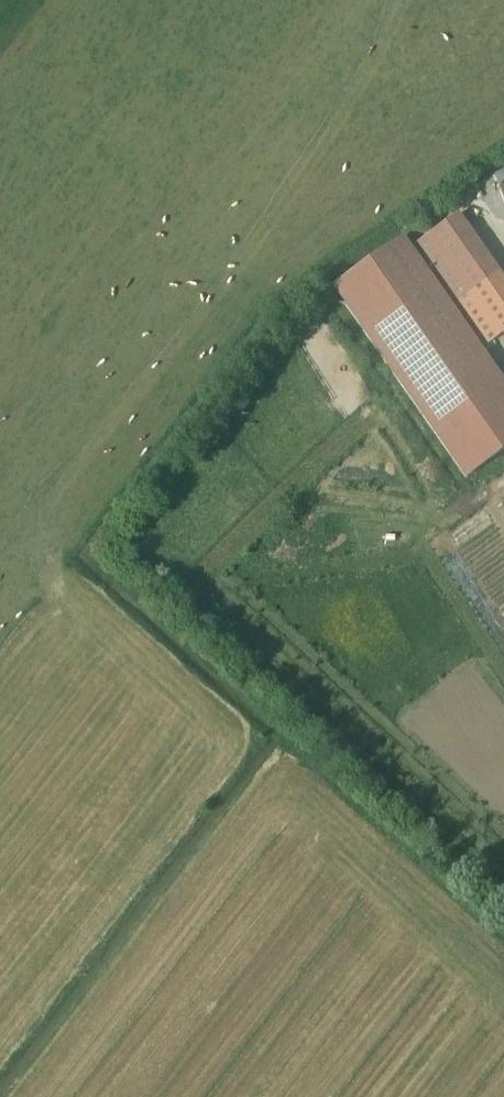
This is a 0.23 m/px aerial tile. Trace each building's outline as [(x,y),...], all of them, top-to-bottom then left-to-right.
[(332,286),(466,478),(503,451),(503,382),(403,237),(332,286)] [(455,303),(485,346),(503,333),(503,280),(499,272),(455,303)]
